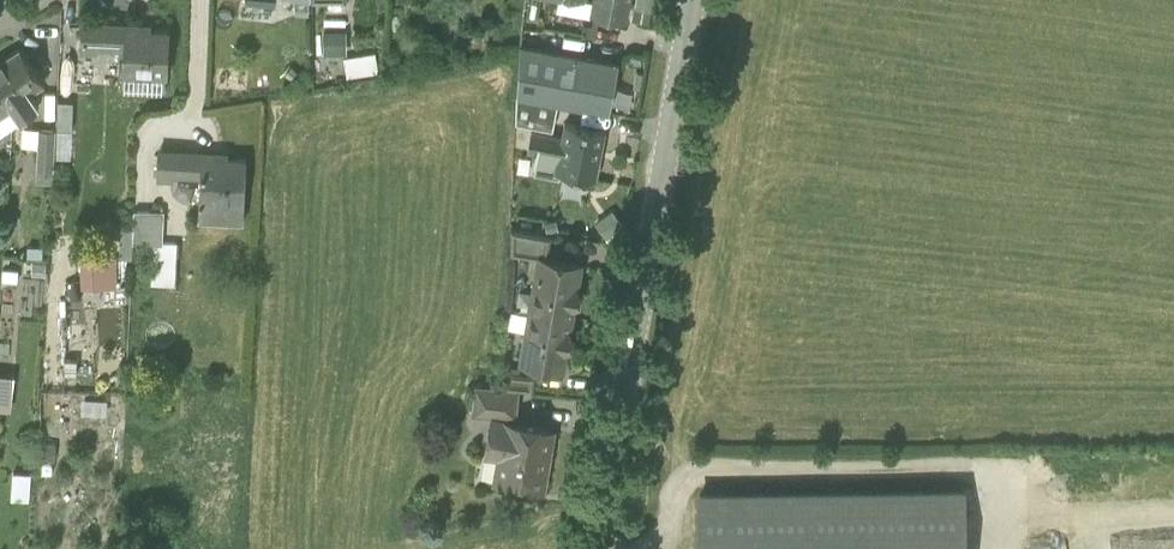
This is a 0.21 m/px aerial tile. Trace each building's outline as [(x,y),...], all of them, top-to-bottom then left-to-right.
[(590,11),(626,18),(629,0),(592,0),(590,11)] [(113,26),(82,25),(81,51),(95,52),(96,45),(112,46),(113,26)] [(169,32),(140,31),(140,28),(113,26),(112,46),(125,46),(123,74),(125,74),(125,72),(166,73),(165,76),(167,76),(169,32)] [(324,29),(324,52),(346,52),(347,29),(324,29)] [(580,56),(520,44),(517,95),(543,100),(571,105),(580,56)] [(0,62),(0,91),(19,118),(38,105),(29,92),(44,82),(20,48),(0,62)] [(347,77),(379,72),(376,52),(344,57),(347,77)] [(617,63),(580,56),(571,105),(608,112),(617,63)] [(0,91),(0,129),(1,130),(14,120),(15,121),(19,118),(0,91)] [(543,100),(517,95),(517,111),(541,114),(543,100)] [(73,127),(73,100),(59,100),(58,126),(73,127)] [(541,114),(517,111),(516,130),(532,132),(532,131),(538,132),(541,114)] [(604,130),(565,123),(556,169),(595,177),(604,130)] [(56,129),(39,129),(36,172),(53,173),(56,129)] [(246,160),(217,159),(217,155),(159,153),(158,179),(172,180),(173,172),(201,174),(200,202),(199,220),(243,222),(246,160)] [(164,211),(134,211),(133,243),(153,244),(162,244),(163,243),(164,211)] [(552,233),(511,226),(510,251),(539,257),(540,255),(547,256),(552,233)] [(163,243),(162,244),(153,244),(150,285),(176,286),(178,244),(163,243)] [(547,256),(540,255),(539,257),(530,309),(570,316),(572,304),(578,300),(580,290),(576,284),(580,262),(547,256)] [(117,257),(80,257),(80,286),(117,286),(117,257)] [(570,316),(530,309),(522,359),(562,366),(565,347),(570,343),(572,333),(568,328),(570,316)] [(535,371),(505,369),(504,385),(519,387),(533,388),(535,371)] [(504,385),(474,382),(472,413),(517,417),(519,387),(504,385)] [(552,428),(493,418),(487,451),(500,453),(495,479),(542,487),(552,428)] [(706,548),(964,548),(963,482),(705,487),(706,548)]
